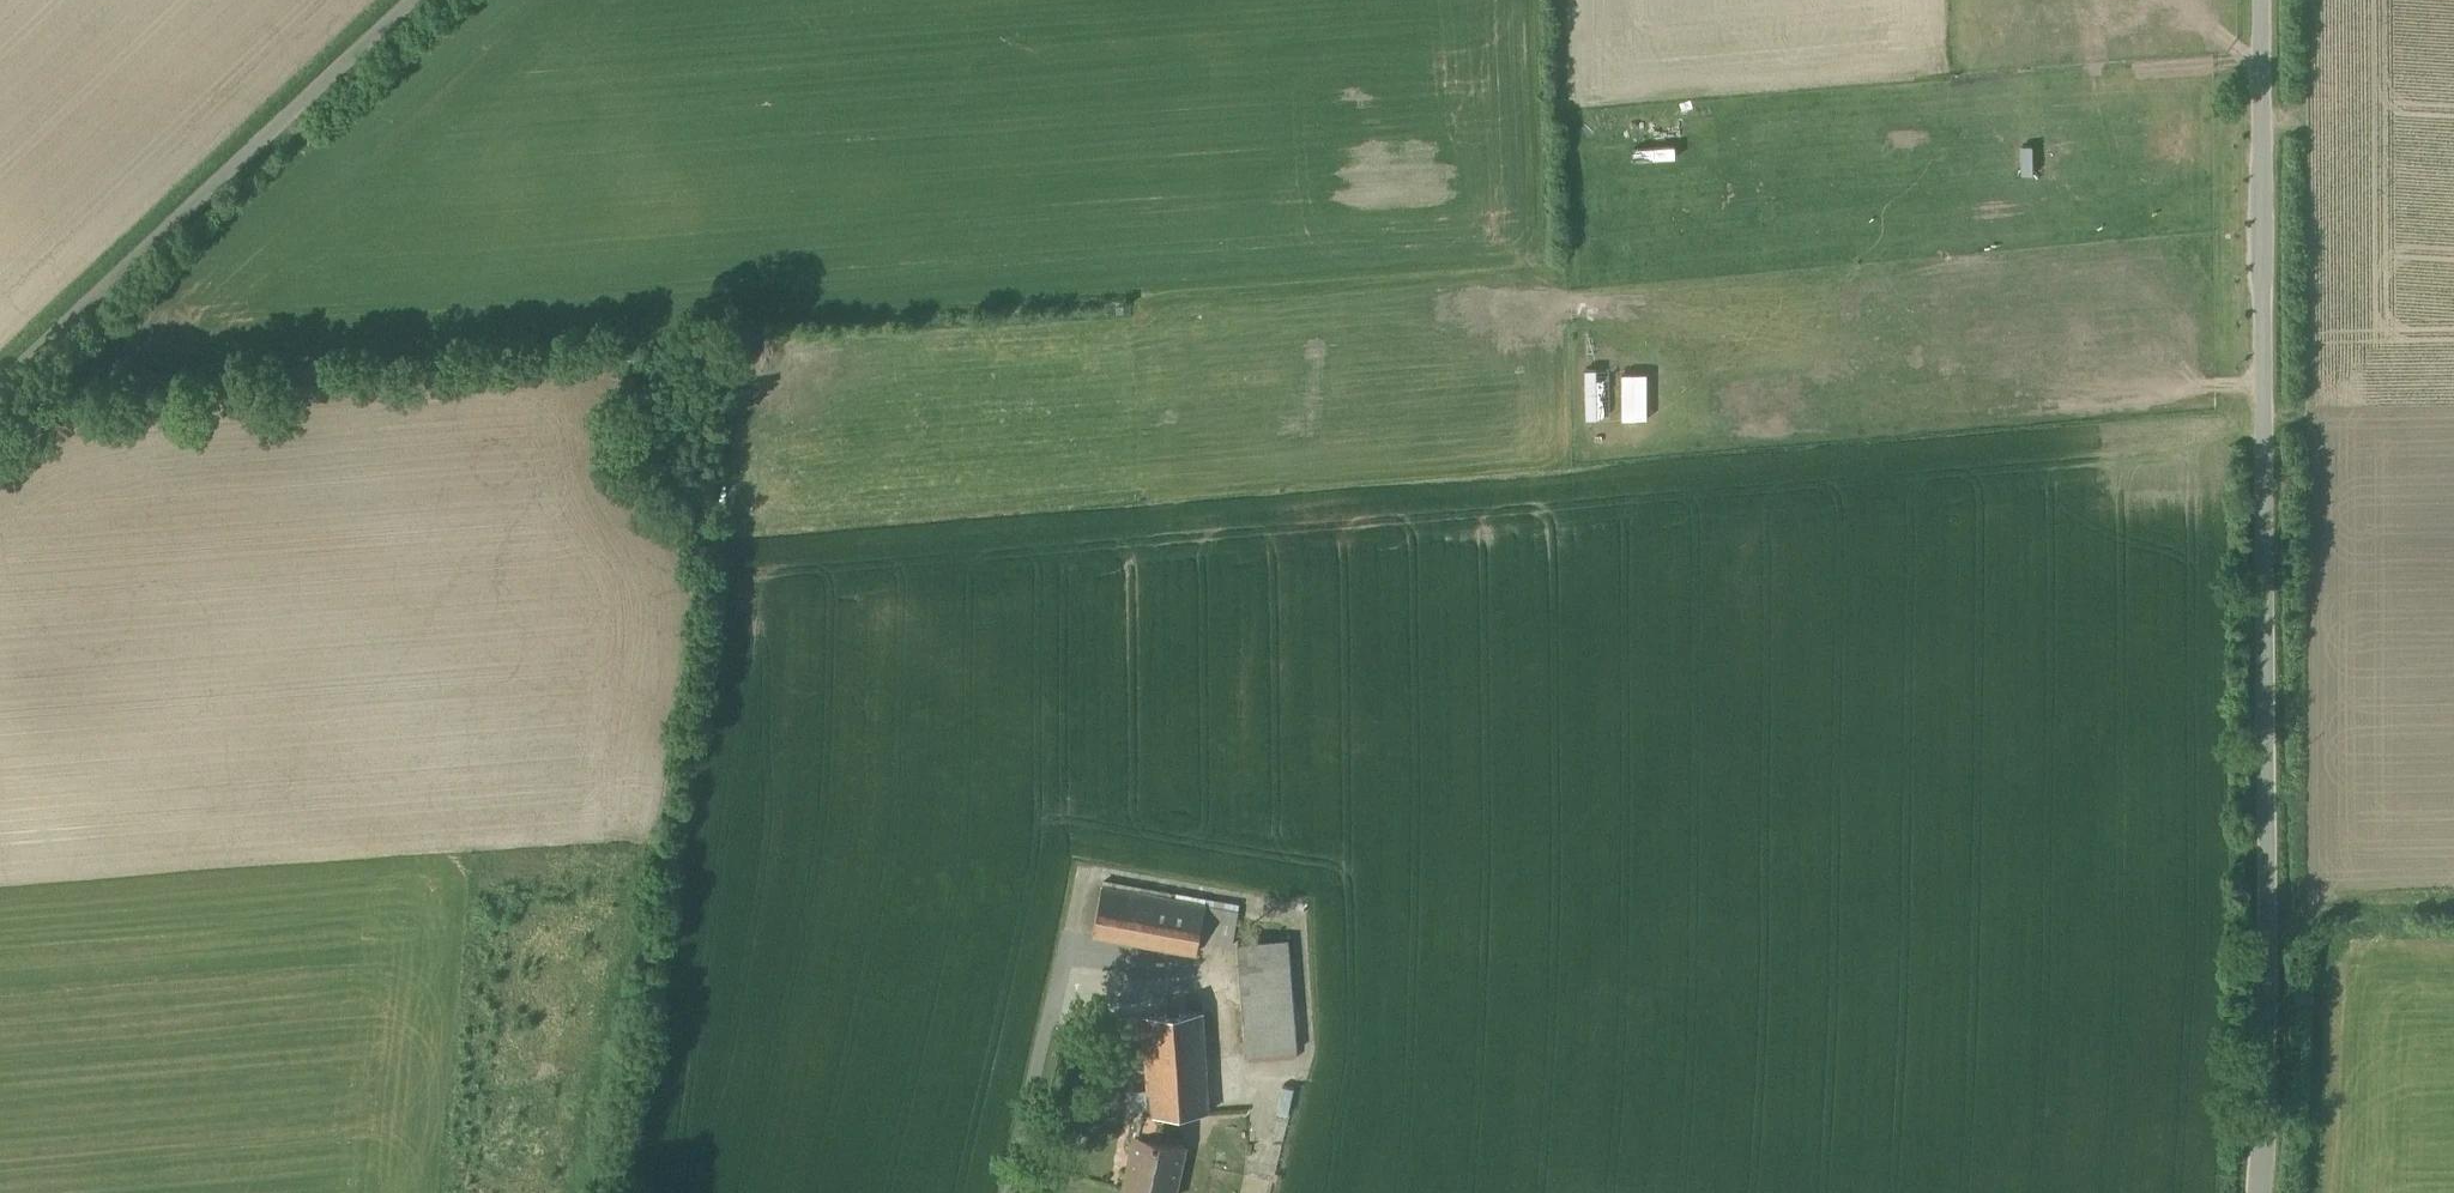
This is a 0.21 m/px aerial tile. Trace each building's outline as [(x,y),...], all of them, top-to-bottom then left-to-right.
[(1243,912),(1102,888),(1094,936),(1199,953),(1200,940),(1233,948),(1243,912)] [(1292,965),(1243,967),(1247,1054),(1299,1050),(1292,965)] [(1178,1144),(1162,1140),(1164,1129),(1167,1113),(1211,1111),(1205,1012),(1115,1019),(1116,1039),(1147,1036),(1153,1112),(1145,1113),(1140,1135),(1137,1135),(1125,1187),(1147,1192),(1178,1192),(1186,1146),(1178,1144)] [(1180,1132),(1164,1129),(1162,1140),(1178,1144),(1180,1132)]
